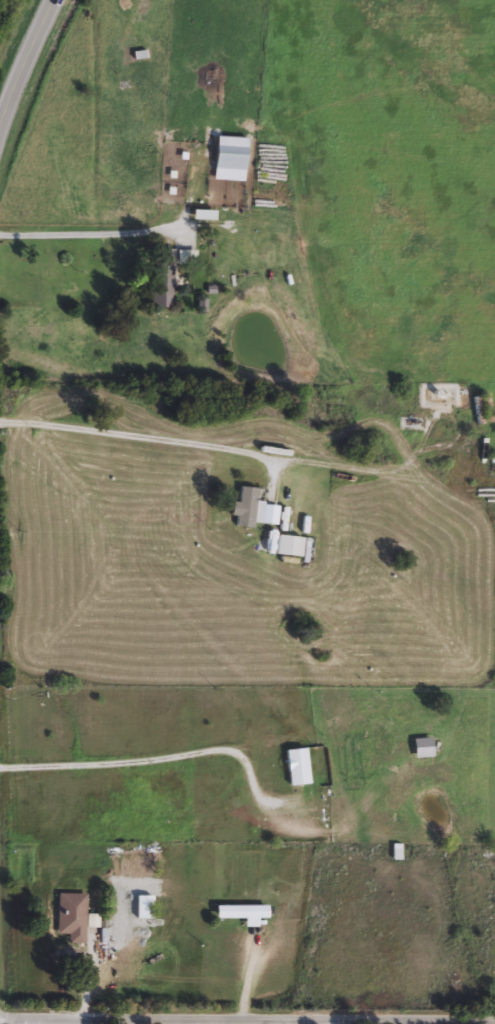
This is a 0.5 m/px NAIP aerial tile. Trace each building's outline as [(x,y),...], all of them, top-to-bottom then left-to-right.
[(241,169),(210,168),(210,144),(241,145),(241,169)] [(210,218),(187,218),(187,209),(210,209),(210,218)] [(169,307),(146,307),(146,247),(169,247),(169,307)] [(193,249),(193,264),(174,264),(174,249),(193,249)] [(234,502),(236,486),(254,488),(253,500),(260,501),(258,521),(250,521),(249,527),(232,525),(233,515),(227,515),(228,501),(234,502)] [(270,553),(273,533),(298,537),(296,556),(270,553)] [(301,747),(305,782),(286,784),(282,749),(301,747)] [(396,844),(396,859),(388,859),(388,844),(396,844)] [(152,876),(133,876),(133,865),(152,865),(152,876)] [(82,943),(66,943),(66,933),(54,933),(54,893),(83,893),(82,943)] [(133,918),(133,895),(149,895),(149,918),(133,918)] [(262,904),(262,918),(254,918),(254,926),(240,926),(240,918),(210,918),(210,904),(262,904)]
